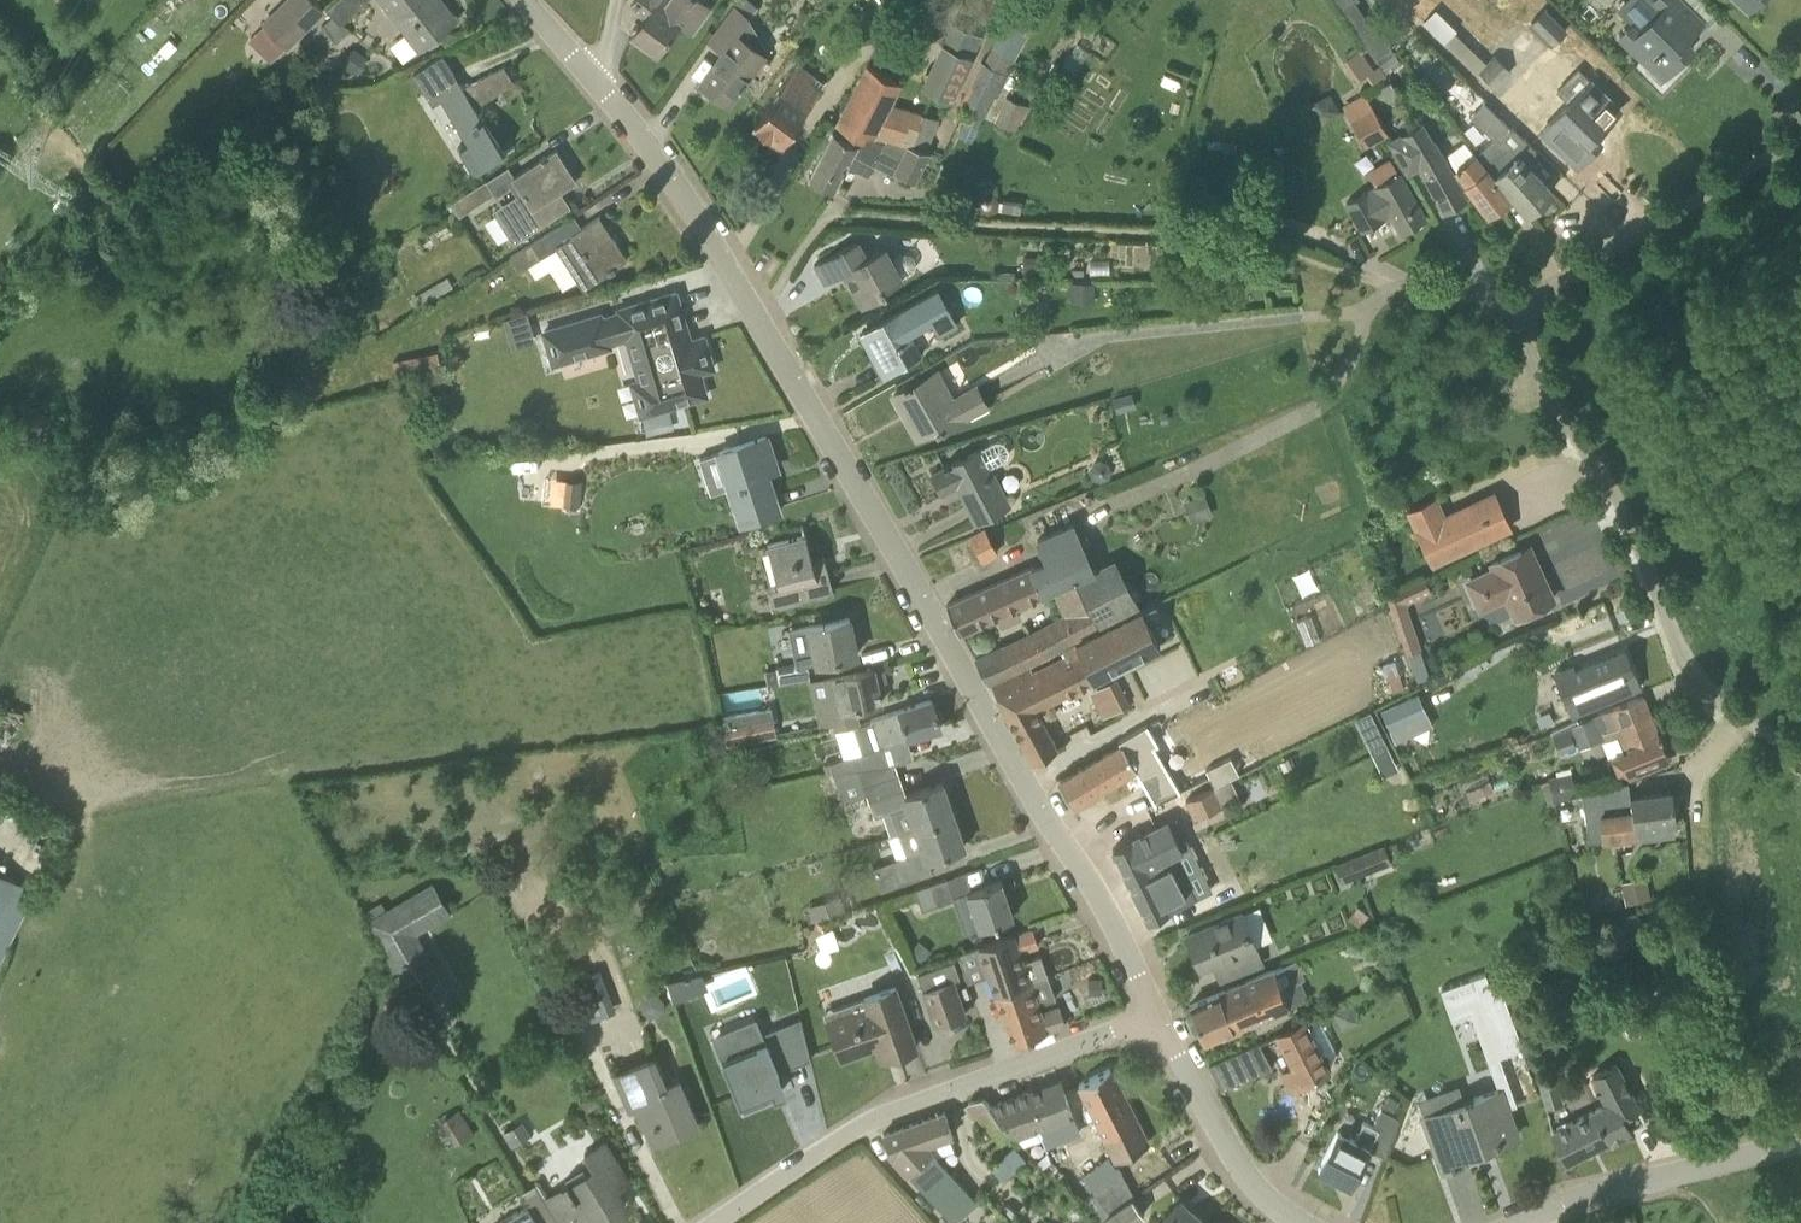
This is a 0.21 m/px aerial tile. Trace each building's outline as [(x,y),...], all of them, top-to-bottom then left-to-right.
[(262,24),(286,49),(326,12),(315,0),(286,0),(262,24)] [(332,13),(341,23),(366,0),(334,0),(326,7),(332,13)] [(450,23),(432,0),(379,0),(404,32),(393,40),(405,56),(450,23)] [(713,4),(707,0),(633,0),(631,3),(645,14),(632,32),(657,50),(678,20),(693,32),(713,4)] [(765,53),(737,33),(757,5),(751,0),(739,0),(709,41),(723,51),(700,81),(729,102),(765,53)] [(1343,9),(1356,0),(1355,0),(1336,0),(1343,9)] [(1616,8),(1631,22),(1619,35),(1648,63),(1650,61),(1664,74),(1693,45),(1686,38),(1704,20),(1684,0),(1624,0),(1616,8)] [(1757,0),(1740,0),(1749,8),(1757,0)] [(1438,6),(1426,17),(1476,70),(1488,59),(1438,6)] [(1553,44),(1567,29),(1545,7),(1531,22),(1553,44)] [(1379,59),(1396,49),(1369,18),(1356,27),(1379,59)] [(953,23),(943,44),(972,59),(982,37),(953,23)] [(1387,77),(1365,45),(1344,60),(1358,80),(1367,74),(1374,85),(1387,77)] [(1384,67),(1400,57),(1396,49),(1379,59),(1384,67)] [(1495,86),(1511,71),(1494,54),(1478,69),(1495,86)] [(443,55),(414,73),(425,90),(454,71),(443,55)] [(782,141),(828,78),(800,59),(755,122),(770,134),(772,132),(782,141)] [(1578,165),(1602,139),(1596,133),(1622,107),(1590,78),(1570,59),(1556,74),(1564,81),(1557,89),(1569,100),(1542,129),(1578,165)] [(981,118),(1005,72),(980,60),(956,105),(981,118)] [(869,62),(836,120),(863,137),(865,133),(866,130),(875,134),(903,80),(869,62)] [(476,106),(515,81),(506,68),(464,89),(464,87),(444,99),(467,138),(459,144),(478,174),(507,155),(476,106)] [(953,100),(959,87),(928,72),(922,86),(953,100)] [(1016,129),(1027,105),(1005,95),(994,119),(1016,129)] [(1499,142),(1513,127),(1485,101),(1472,115),(1499,142)] [(1367,145),(1388,133),(1373,104),(1351,116),(1367,145)] [(940,118),(923,112),(912,145),(929,151),(940,118)] [(1467,197),(1441,151),(1421,124),(1393,141),(1410,170),(1421,163),(1446,210),(1467,197)] [(887,144),(865,133),(863,137),(861,143),(833,129),(809,176),(833,189),(846,163),(854,167),(870,176),(875,165),(902,179),(905,175),(916,181),(931,152),(911,145),(897,140),(890,138),(887,144)] [(557,149),(515,175),(523,188),(493,209),(514,242),(569,205),(560,189),(576,179),(557,149)] [(1510,197),(1476,152),(1454,168),(1465,182),(1466,182),(1489,212),(1510,197)] [(1529,210),(1552,190),(1518,153),(1498,170),(1529,210)] [(1399,171),(1390,157),(1369,171),(1376,183),(1346,200),(1364,232),(1394,215),(1403,231),(1426,218),(1399,171)] [(495,192),(487,179),(452,201),(459,214),(494,192),(495,192)] [(610,272),(615,269),(614,266),(627,258),(600,215),(581,227),(574,216),(539,237),(548,252),(557,247),(583,287),(608,270),(610,272)] [(517,271),(548,252),(539,237),(508,256),(517,271)] [(868,254),(860,238),(815,262),(825,281),(846,271),(864,304),(888,290),(885,286),(904,276),(886,244),(868,254)] [(1066,297),(1096,295),(1095,278),(1065,280),(1066,297)] [(960,324),(938,287),(898,310),(899,311),(870,328),(878,342),(868,347),(883,375),(923,352),(912,333),(932,323),(940,335),(960,324)] [(685,321),(676,292),(619,308),(620,312),(602,317),(601,314),(544,330),(554,362),(610,345),(609,341),(627,336),(637,369),(651,365),(654,375),(650,376),(660,408),(685,401),(683,396),(705,390),(699,371),(713,367),(704,335),(689,340),(683,321),(685,321)] [(512,347),(535,340),(526,310),(504,317),(512,347)] [(397,385),(443,376),(437,350),(392,359),(397,385)] [(954,394),(939,368),(894,393),(905,412),(910,409),(923,433),(935,427),(937,431),(944,428),(945,430),(990,405),(977,380),(954,394)] [(1117,412),(1135,407),(1131,393),(1113,398),(1117,412)] [(739,523),(780,510),(763,461),(774,458),(766,435),(715,451),(739,523)] [(1009,504),(990,466),(1001,461),(1005,456),(1007,451),(1006,446),(1002,442),(997,441),(991,442),(933,472),(942,492),(957,484),(976,521),(1009,504)] [(581,505),(583,479),(554,475),(551,502),(581,505)] [(1511,526),(1495,492),(1447,513),(1438,495),(1407,509),(1432,562),(1511,526)] [(1044,592),(1055,587),(1094,570),(1094,569),(1073,523),(1038,538),(1047,560),(1032,566),(1044,592)] [(982,558),(998,550),(986,527),(970,535),(982,558)] [(815,570),(805,533),(767,544),(776,573),(765,576),(773,607),(833,590),(827,566),(815,570)] [(1531,569),(1521,550),(1490,564),(1491,566),(1466,578),(1480,610),(1506,598),(1514,616),(1553,598),(1545,580),(1546,580),(1539,565),(1531,569)] [(987,679),(1058,643),(1076,634),(1139,602),(1115,558),(1094,569),(1094,570),(1055,587),(1068,614),(1036,631),(976,658),(987,679)] [(1031,598),(1044,592),(1032,566),(946,604),(957,626),(1030,595),(1031,598)] [(1430,676),(1421,647),(1422,647),(1408,605),(1409,601),(1431,591),(1426,577),(1388,594),(1407,652),(1408,651),(1418,680),(1430,676)] [(1139,602),(1076,634),(1099,677),(1110,672),(1162,647),(1139,602)] [(849,617),(807,626),(814,661),(857,653),(849,617)] [(1064,695),(1099,677),(1076,634),(1058,643),(1061,649),(992,682),(1034,760),(1060,745),(1040,707),(1064,695)] [(1642,689),(1626,650),(1578,670),(1576,664),(1556,673),(1575,718),(1642,689)] [(776,669),(778,682),(810,677),(808,661),(776,667),(776,669)] [(858,721),(855,706),(881,701),(875,668),(825,677),(832,711),(834,710),(838,728),(858,724),(858,721)] [(768,684),(778,682),(776,669),(766,670),(768,684)] [(1105,715),(1133,701),(1120,675),(1092,689),(1105,715)] [(1660,732),(1650,708),(1644,694),(1597,714),(1605,732),(1609,730),(1613,739),(1622,734),(1628,748),(1614,756),(1621,774),(1627,772),(1627,773),(1669,755),(1662,737),(1664,736),(1662,732),(1660,732)] [(1410,698),(1385,711),(1392,726),(1417,713),(1410,698)] [(866,750),(941,726),(932,699),(870,718),(858,721),(858,724),(866,750)] [(727,744),(749,740),(775,735),(773,724),(771,707),(744,712),(723,716),(727,744)] [(1593,716),(1551,734),(1560,752),(1602,737),(1593,716)] [(1162,755),(1147,731),(1123,744),(1122,744),(1059,781),(1073,804),(1138,766),(1139,769),(1162,755)] [(832,771),(879,765),(874,749),(829,762),(832,771)] [(1232,756),(1206,769),(1214,786),(1240,773),(1232,756)] [(875,815),(905,804),(913,826),(953,814),(942,781),(906,793),(896,763),(879,765),(832,771),(842,801),(867,794),(875,815)] [(1556,801),(1569,797),(1572,792),(1559,764),(1544,771),(1553,789),(1556,801)] [(1631,796),(1629,781),(1624,782),(1626,835),(1636,834),(1637,841),(1638,840),(1637,835),(1639,834),(1638,825),(1675,819),(1671,790),(1631,796)] [(1626,835),(1624,782),(1583,793),(1590,840),(1603,838),(1604,840),(1612,838),(1613,844),(1637,841),(1636,834),(1626,835)] [(1193,819),(1223,806),(1215,788),(1185,801),(1193,819)] [(881,889),(933,871),(928,858),(964,845),(953,814),(913,826),(898,831),(907,854),(873,866),(881,889)] [(1166,854),(1182,845),(1169,819),(1113,847),(1126,874),(1150,921),(1193,898),(1166,854)] [(1378,865),(1372,851),(1354,859),(1353,857),(1335,864),(1343,882),(1360,874),(1360,873),(1378,865)] [(16,880),(0,872),(0,913),(16,880)] [(1646,875),(1621,880),(1625,903),(1653,899),(1646,875)] [(955,898),(948,877),(916,889),(923,909),(955,898)] [(1001,879),(966,891),(978,927),(1014,915),(1001,879)] [(428,974),(407,940),(450,914),(431,882),(369,919),(385,947),(408,985),(428,974)] [(814,921),(846,909),(841,895),(808,906),(814,921)] [(1580,913),(1595,911),(1594,899),(1578,903),(1580,913)] [(1221,978),(1265,963),(1245,912),(1190,933),(1202,967),(1216,963),(1221,978)] [(1585,938),(1600,934),(1599,922),(1582,927),(1585,938)] [(1041,945),(1035,929),(1016,936),(1016,934),(982,945),(999,997),(1050,977),(1042,955),(1025,961),(1022,951),(1041,945)] [(921,961),(930,949),(918,941),(910,953),(921,961)] [(1283,986),(1304,978),(1297,960),(1193,1002),(1207,1038),(1234,1027),(1233,1026),(1289,1002),(1283,986)] [(934,1028),(965,1017),(952,980),(960,978),(954,961),(918,973),(923,990),(921,991),(934,1028)] [(1499,967),(1443,984),(1461,1041),(1489,1033),(1496,1055),(1524,1047),(1499,967)] [(558,996),(573,990),(567,975),(552,981),(558,996)] [(1042,1011),(1040,1004),(1057,999),(1050,977),(999,997),(1014,1042),(1049,1030),(1048,1029),(1065,1024),(1058,1005),(1042,1011)] [(918,1044),(896,985),(865,996),(870,1009),(857,1014),(855,1010),(829,1019),(843,1058),(880,1044),(879,1041),(892,1036),(897,1051),(918,1044)] [(760,1014),(713,1034),(744,1109),(777,1095),(774,1086),(783,1083),(779,1072),(811,1059),(801,1017),(767,1031),(760,1014)] [(1291,1089),(1343,1063),(1319,1015),(1277,1035),(1294,1067),(1282,1074),(1291,1089)] [(1220,1084),(1271,1062),(1260,1042),(1211,1063),(1220,1084)] [(667,1083),(655,1054),(616,1071),(631,1106),(638,1103),(651,1131),(660,1127),(664,1136),(699,1119),(681,1077),(667,1083)] [(1567,1160),(1646,1119),(1617,1063),(1593,1075),(1606,1101),(1552,1129),(1567,1160)] [(1117,1159),(1147,1143),(1137,1123),(1138,1122),(1111,1068),(1081,1083),(1107,1137),(1106,1137),(1117,1159)] [(1547,1107),(1556,1104),(1565,1102),(1556,1071),(1537,1076),(1547,1107)] [(1049,1142),(1064,1136),(1058,1121),(1074,1115),(1061,1079),(1037,1088),(1044,1117),(1043,1117),(1049,1142)] [(1444,1171),(1462,1165),(1458,1156),(1518,1135),(1500,1086),(1424,1112),(1444,1171)] [(1049,1142),(1043,1117),(1044,1117),(1037,1088),(992,1105),(1014,1132),(1016,1135),(1025,1144),(1043,1138),(1045,1143),(1049,1142)] [(986,1100),(985,1096),(969,1101),(970,1104),(1004,1141),(1014,1132),(992,1105),(988,1100),(986,1100)] [(463,1106),(445,1117),(459,1141),(477,1130),(463,1106)] [(1386,1154),(1401,1114),(1382,1107),(1373,1124),(1364,1120),(1355,1137),(1340,1129),(1319,1167),(1351,1184),(1369,1147),(1386,1154)] [(921,1161),(934,1151),(936,1150),(930,1144),(954,1136),(945,1111),(886,1132),(894,1158),(903,1168),(917,1157),(921,1161)] [(513,1144),(529,1134),(521,1120),(506,1130),(513,1144)] [(629,1207),(619,1190),(632,1183),(606,1137),(584,1151),(593,1166),(546,1195),(562,1222),(568,1222),(573,1220),(574,1222),(605,1222),(602,1217),(611,1212),(613,1216),(629,1207)] [(1002,1181),(1026,1156),(1018,1147),(1006,1155),(993,1170),(1002,1181)] [(979,1202),(934,1151),(921,1161),(917,1157),(903,1168),(908,1174),(910,1172),(955,1222),(979,1202)] [(1097,1173),(1105,1184),(1118,1173),(1110,1163),(1097,1173)] [(1109,1212),(1133,1196),(1135,1196),(1121,1171),(1118,1173),(1105,1184),(1095,1192),(1109,1212)] [(1144,1212),(1133,1196),(1109,1212),(1105,1215),(1110,1222),(1128,1222),(1144,1212)] [(1182,1199),(1160,1222),(1209,1222),(1182,1199)] [(527,1204),(496,1222),(539,1222),(527,1204)]
